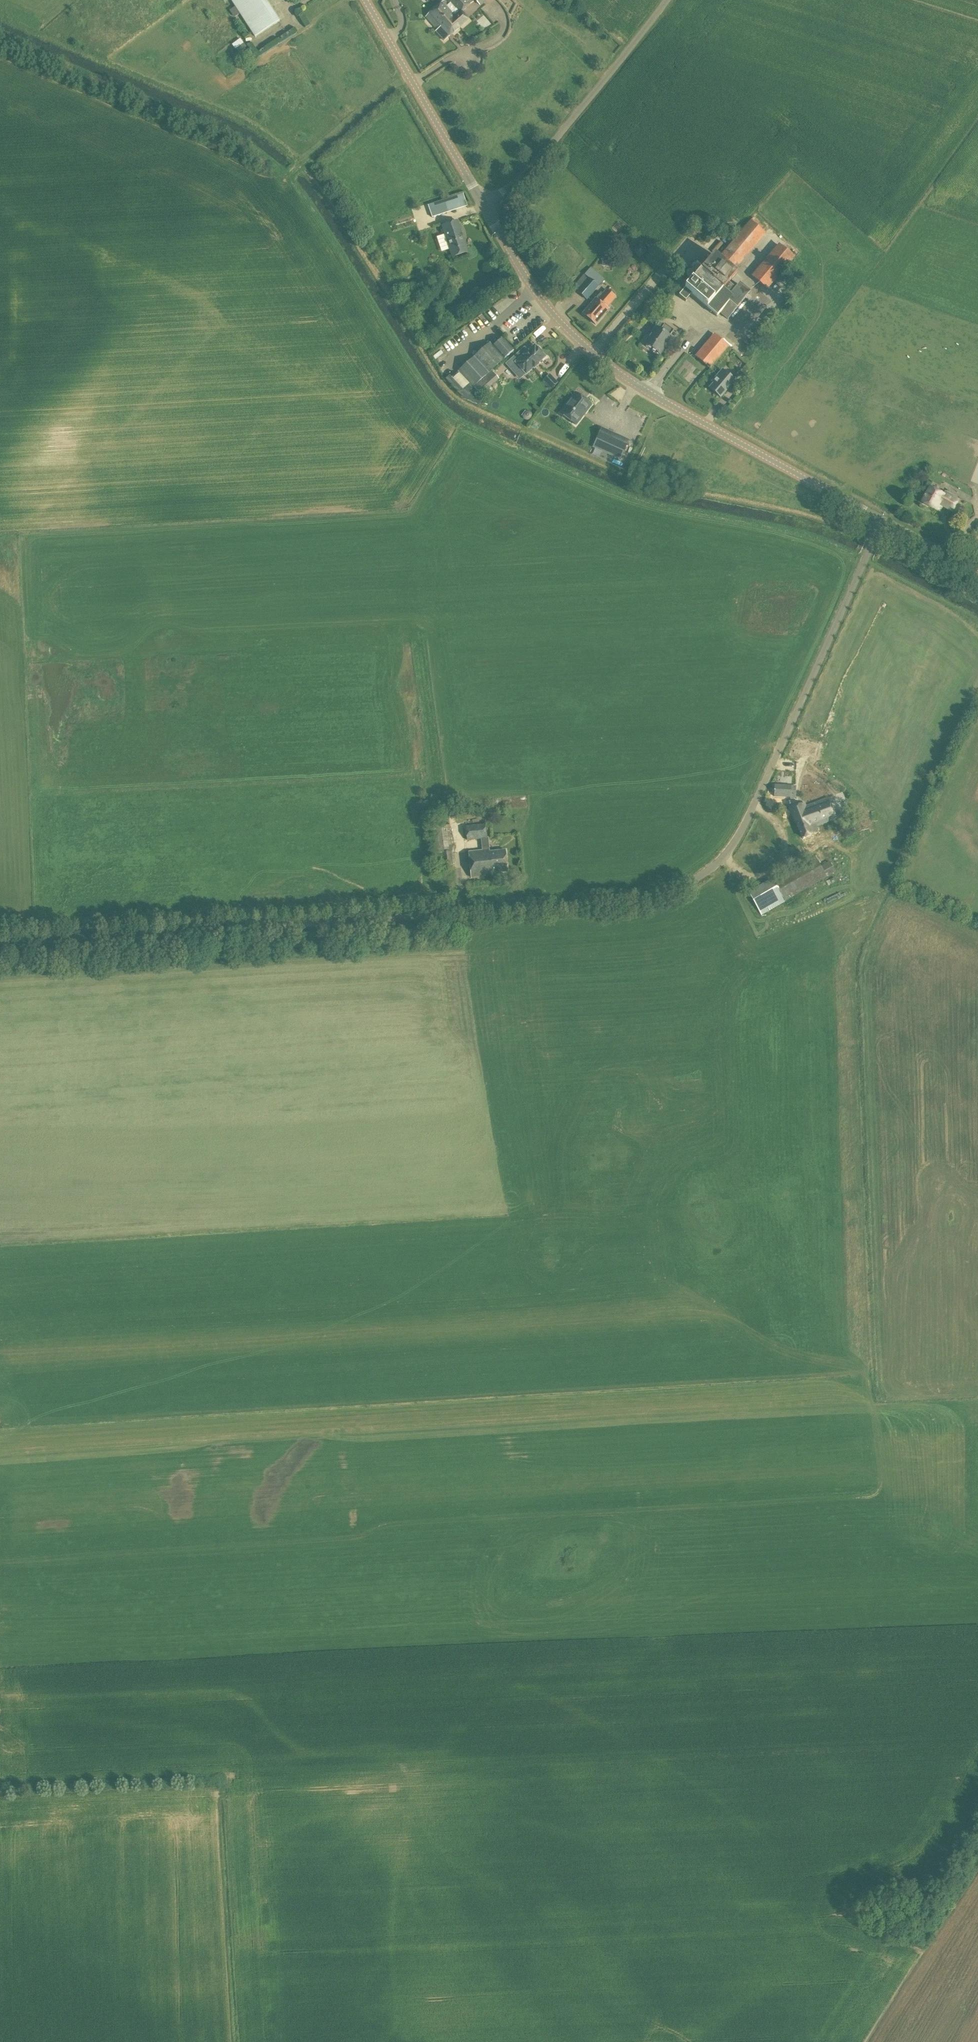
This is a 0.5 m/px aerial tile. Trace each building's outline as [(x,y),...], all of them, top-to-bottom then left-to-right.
[(280,20),(267,0),(231,0),(255,37),(280,20)] [(467,20),(461,12),(472,2),(471,0),(446,0),(426,17),(437,30),(436,32),(443,40),(467,20)] [(235,49),(243,43),(240,38),(232,45),(235,49)] [(448,198),(428,205),(432,218),(452,211),(448,198)] [(438,218),(430,222),(432,227),(440,224),(438,218)] [(452,257),(468,252),(458,221),(442,226),(452,257)] [(731,269),(763,231),(750,221),(718,258),(714,255),(702,269),(685,289),(678,296),(685,301),(691,294),(717,316),(720,313),(727,319),(749,293),(739,285),(735,289),(728,283),(736,274),(731,269)] [(767,290),(794,257),(778,244),(751,276),(767,290)] [(684,272),(690,263),(683,258),(677,268),(684,272)] [(604,279),(590,268),(584,274),(575,285),(576,286),(574,289),(587,300),(604,279)] [(616,297),(607,289),(603,294),(601,292),(596,298),(583,314),(596,325),(609,310),(606,308),(616,297)] [(664,325),(660,322),(656,327),(645,343),(653,349),(653,352),(656,354),(659,353),(660,354),(671,337),(670,336),(673,330),(664,324),(664,325)] [(710,369),(729,346),(714,334),(696,356),(710,369)] [(512,352),(501,339),(493,346),(490,343),(459,372),(452,378),(454,381),(451,384),(462,396),(465,393),(466,393),(473,387),(505,357),(505,358),(512,352)] [(534,368),(538,365),(538,364),(545,357),(535,345),(515,363),(526,374),(533,368),(534,368)] [(443,372),(455,368),(451,356),(439,361),(443,372)] [(720,397),(735,380),(723,370),(712,382),(714,383),(710,388),(720,397)] [(481,395),(498,379),(492,372),(474,387),(481,395)] [(558,383),(554,378),(547,385),(551,389),(558,383)] [(575,425),(591,404),(576,393),(560,413),(575,425)] [(531,421),(534,415),(528,412),(525,417),(531,421)] [(596,441),(623,453),(629,440),(608,431),(605,441),(597,438),(596,441)] [(931,488),(923,503),(937,510),(940,505),(952,511),(959,499),(939,488),(937,491),(931,488)] [(790,797),(791,785),(775,785),(774,797),(790,797)] [(835,819),(827,797),(805,806),(804,803),(791,808),(802,837),(813,833),(811,828),(835,819)] [(453,869),(449,825),(430,827),(433,854),(438,853),(439,870),(453,869)] [(486,838),(485,825),(465,827),(467,840),(481,838),(482,850),(468,852),(471,877),(491,875),(491,874),(507,872),(505,850),(489,852),(488,838),(486,838)] [(821,866),(814,855),(773,880),(772,878),(748,892),(762,916),(835,872),(829,861),(821,866)]
